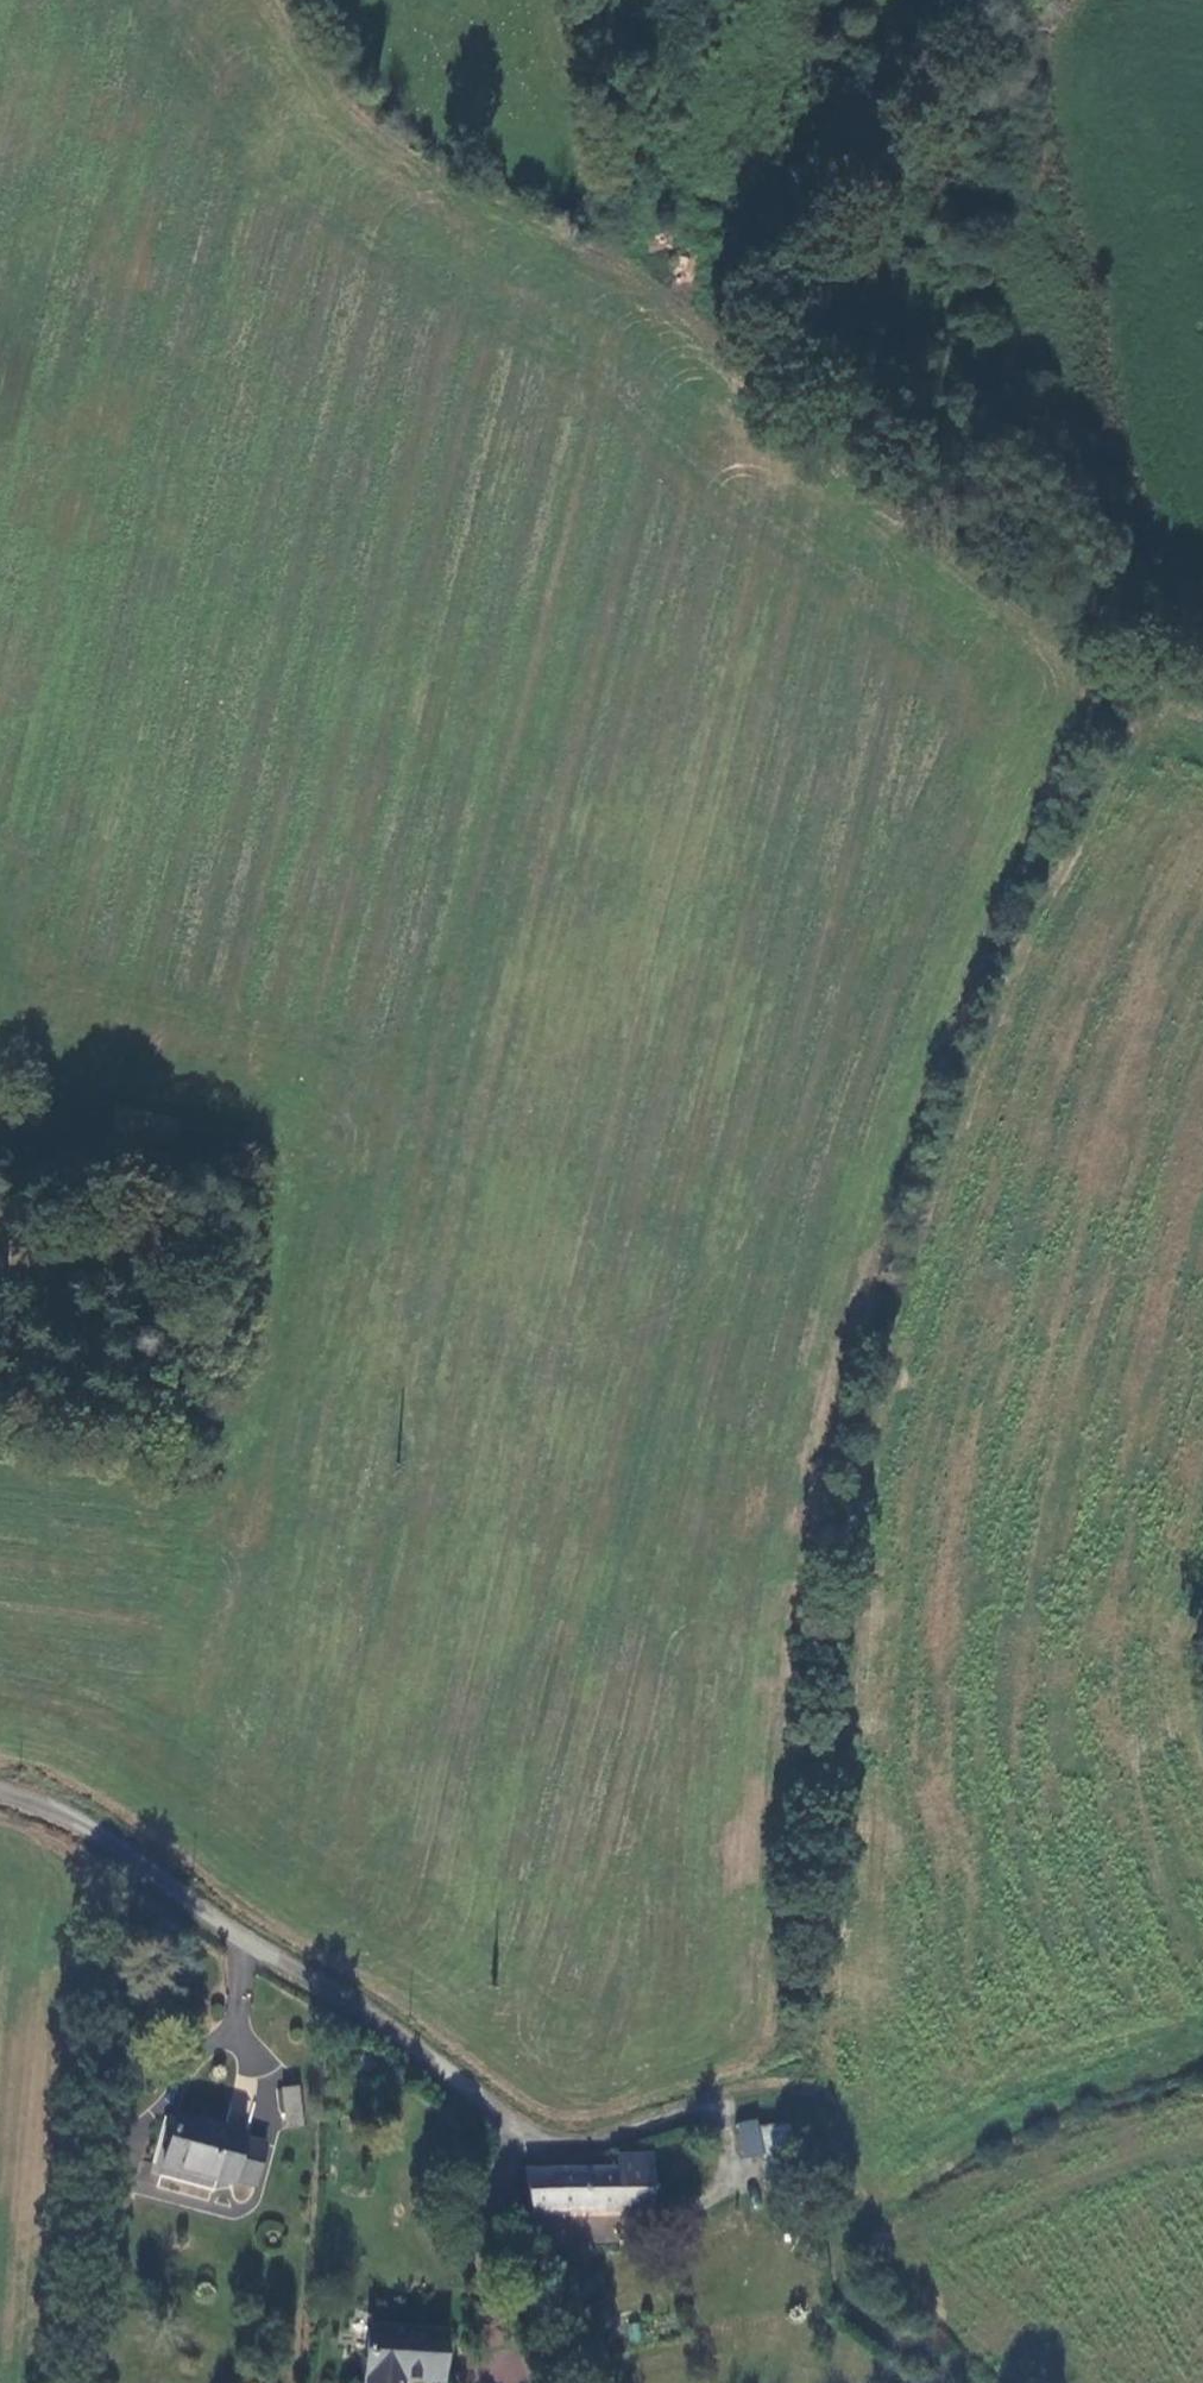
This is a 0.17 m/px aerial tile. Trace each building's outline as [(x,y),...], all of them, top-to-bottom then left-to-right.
[(301,2084),(279,2085),(281,2127),(303,2126),(301,2084)] [(215,2178),(257,2189),(270,2142),(170,2114),(153,2174),(211,2190),(215,2178)] [(756,2125),(770,2210),(804,2204),(790,2120),(756,2125)] [(523,2168),(533,2211),(652,2208),(651,2156),(619,2157),(619,2166),(523,2168)] [(578,2239),(623,2240),(623,2217),(545,2215),(545,2233),(578,2233),(578,2239)] [(444,2329),(365,2323),(361,2382),(404,2382),(404,2376),(440,2378),(444,2329)]
